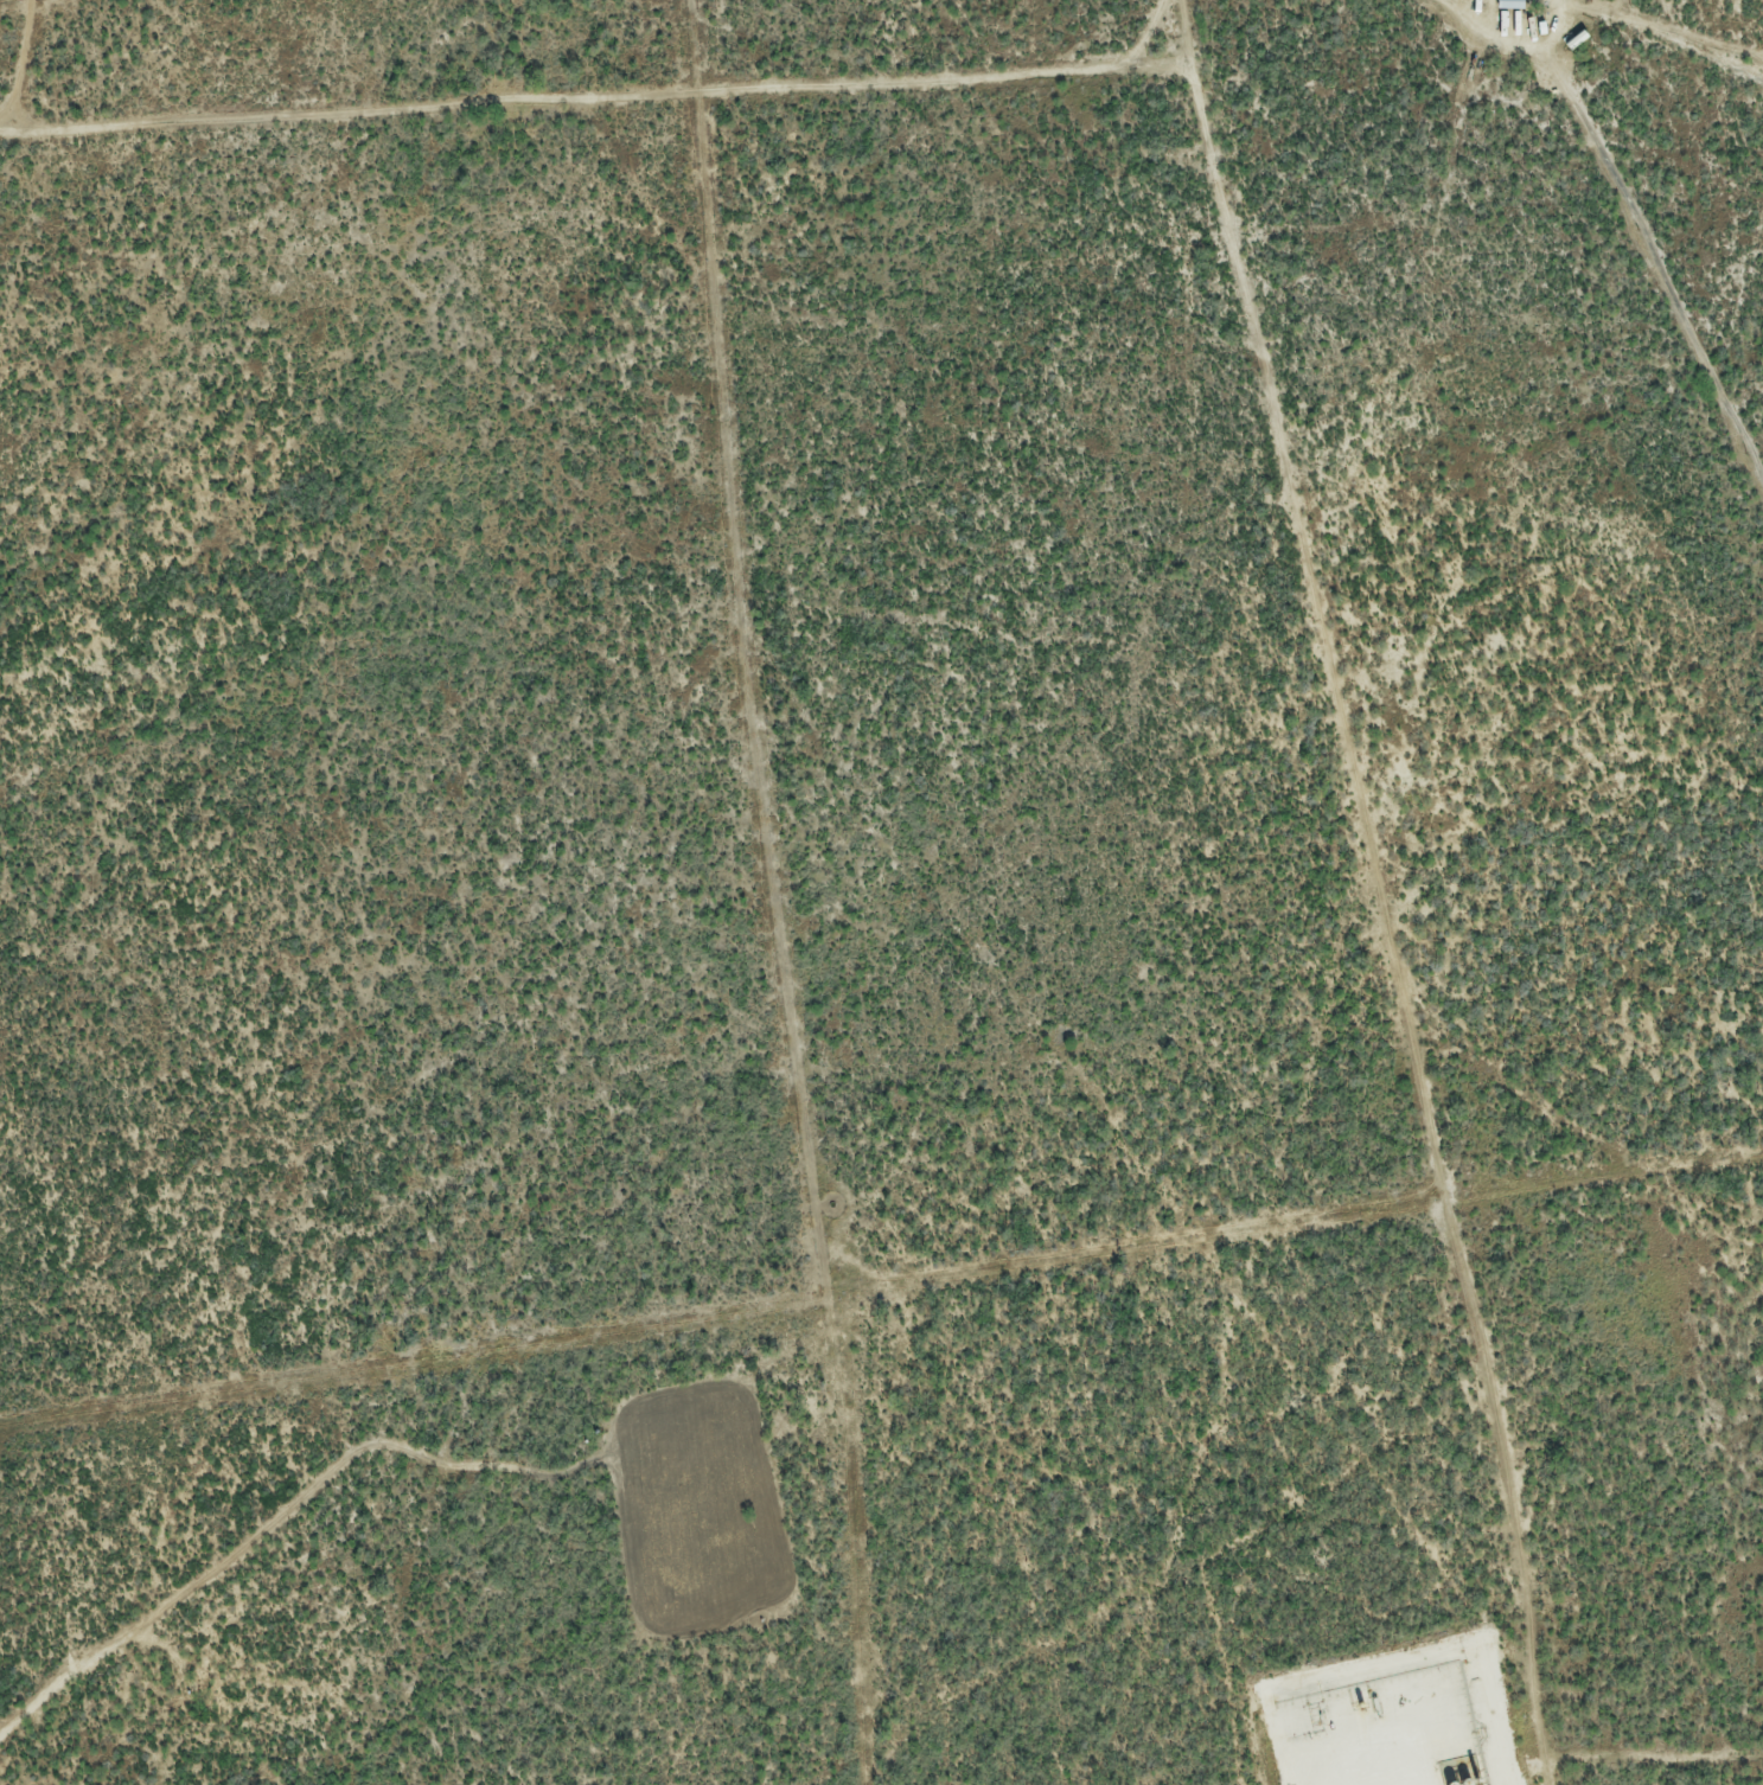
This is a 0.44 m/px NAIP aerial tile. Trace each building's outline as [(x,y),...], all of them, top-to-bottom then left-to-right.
[(1494,12),(1526,12),(1526,0),(1494,0),(1494,12)]
